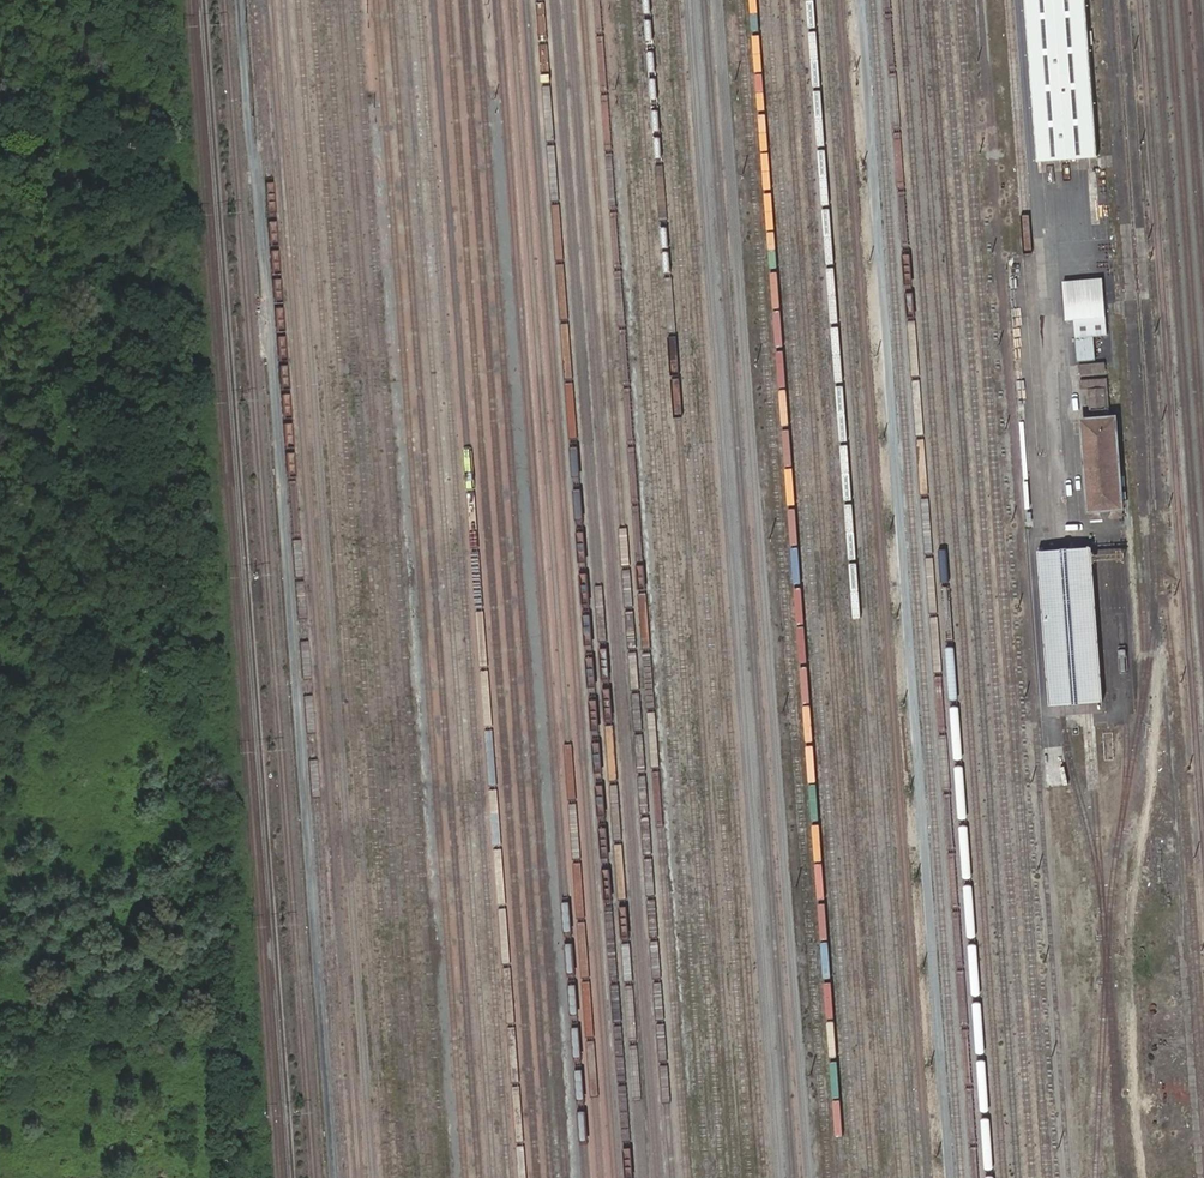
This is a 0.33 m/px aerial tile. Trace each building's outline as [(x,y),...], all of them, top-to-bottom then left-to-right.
[(1037,162),(1048,161),(1097,157),(1085,0),(1025,0),(1037,162)] [(1063,303),(1064,319),(1074,318),(1075,337),(1094,336),(1106,335),(1103,300),(1063,303)] [(1094,336),(1075,337),(1077,361),(1095,360),(1094,336)] [(1079,365),(1080,376),(1106,374),(1105,363),(1079,365)] [(1080,390),(1088,390),(1105,389),(1107,409),(1110,409),(1107,378),(1080,380),(1080,390)] [(1105,389),(1088,390),(1090,411),(1107,409),(1105,389)] [(1118,417),(1081,419),(1088,515),(1090,514),(1102,514),(1111,513),(1123,512),(1125,512),(1118,417)] [(1103,522),(1102,514),(1090,514),(1091,523),(1103,522)] [(1049,552),(1039,552),(1051,708),(1062,707),(1087,705),(1103,704),(1092,548),(1075,550),(1049,552)]
